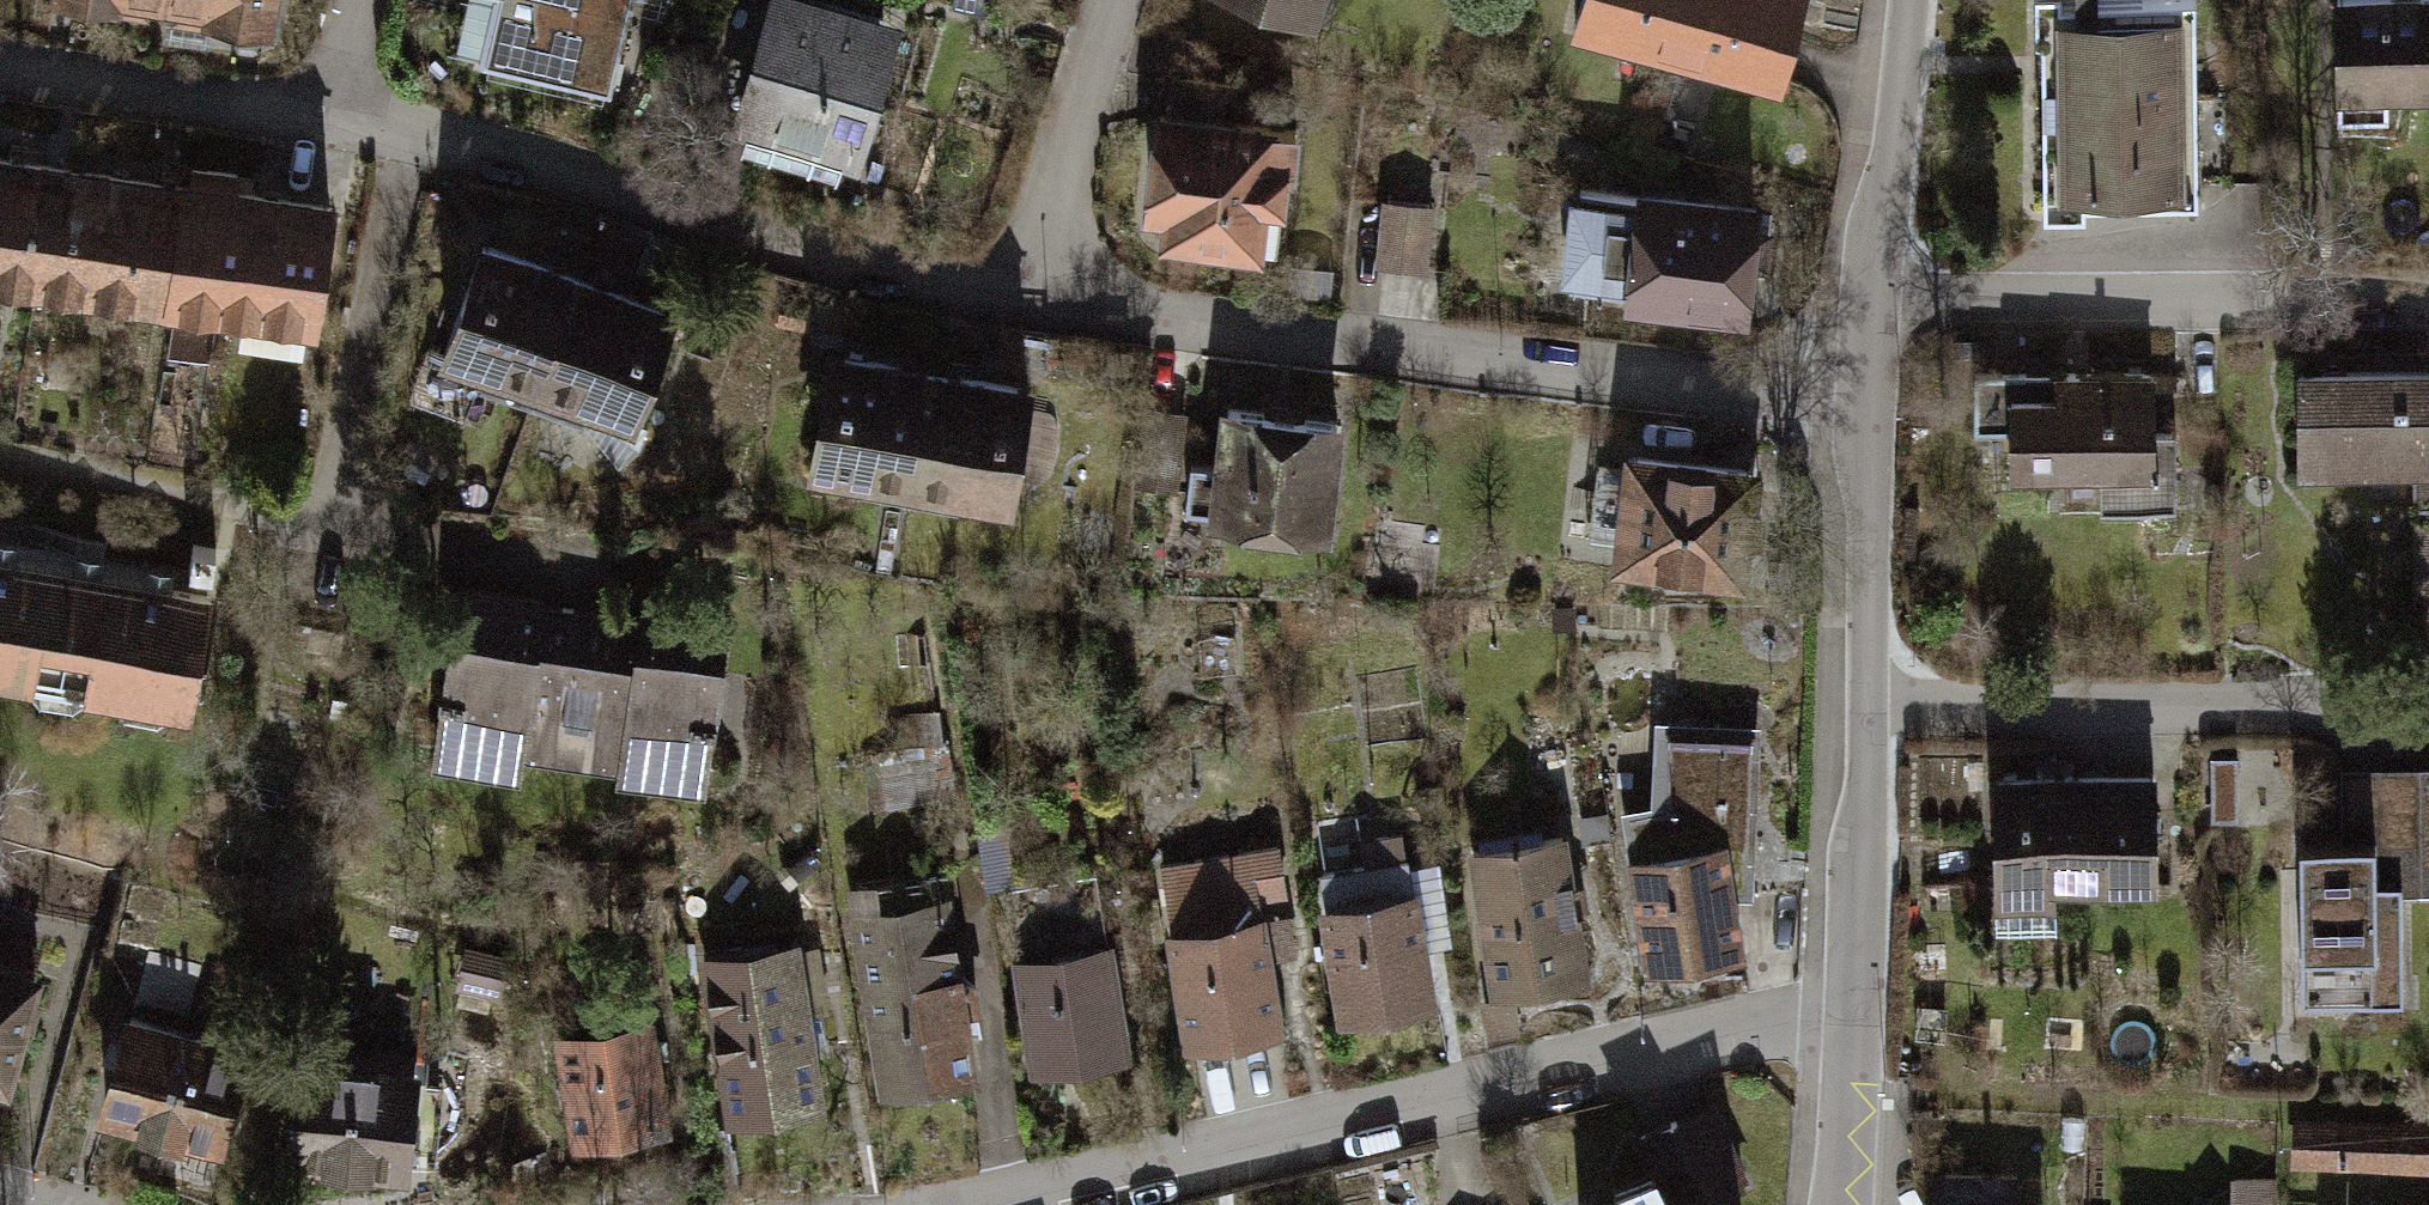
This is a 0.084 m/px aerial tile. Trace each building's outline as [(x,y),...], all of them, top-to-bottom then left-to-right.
[(61,3),(267,34),(273,0),(61,0),(61,3)] [(486,63),(610,92),(631,0),(501,0),(486,63)] [(931,18),(862,0),(802,0),(760,164),(885,196),(931,18)] [(1335,62),(1361,0),(1202,0),(1199,6),(1335,62)] [(1580,25),(1691,55),(1705,0),(1587,0),(1580,25)] [(1691,55),(1803,84),(1825,0),(1705,0),(1691,55)] [(2359,86),(2428,87),(2428,0),(2359,0),(2359,86)] [(2204,8),(2073,9),(2074,193),(2206,192),(2204,8)] [(1161,258),(1310,263),(1315,116),(1166,111),(1161,258)] [(8,169),(0,230),(0,298),(337,342),(354,215),(8,169)] [(1778,315),(1785,191),(1646,184),(1646,198),(1574,194),(1568,286),(1647,290),(1646,308),(1778,315)] [(1434,265),(1438,204),(1388,200),(1383,261),(1434,265)] [(716,319),(507,247),(464,373),(673,444),(716,319)] [(1061,396),(851,356),(827,483),(1037,523),(1061,396)] [(2065,396),(2021,395),(2019,473),(2186,476),(2189,358),(2066,356),(2065,396)] [(2428,470),(2428,365),(2308,370),(2311,474),(2428,470)] [(1385,407),(1228,397),(1218,558),(1374,568),(1385,407)] [(1784,458),(1634,447),(1623,591),(1773,602),(1784,458)] [(0,564),(0,692),(195,731),(220,608),(0,564)] [(753,805),(765,679),(468,651),(456,776),(753,805)] [(1740,964),(1731,884),(1745,885),(1753,732),(1668,729),(1667,811),(1625,818),(1649,975),(1740,964)] [(2350,755),(2352,820),(2310,822),(2314,946),(2413,943),(2412,884),(2428,884),(2428,752),(2350,755)] [(2169,775),(1997,790),(2009,934),(2085,928),(2082,901),(2179,892),(2169,775)] [(1581,835),(1474,845),(1489,995),(1596,984),(1581,835)] [(1437,882),(1331,901),(1355,1034),(1461,1015),(1437,882)] [(985,887),(858,913),(897,1106),(1024,1081),(985,887)] [(1174,923),(1203,1056),(1317,1031),(1288,898),(1174,923)] [(73,963),(0,943),(0,1075),(40,1085),(73,963)] [(839,943),(722,964),(754,1140),(870,1120),(839,943)] [(1024,967),(1047,1080),(1153,1059),(1130,946),(1024,967)] [(136,1005),(104,1126),(258,1165),(290,1044),(136,1005)] [(611,1157),(706,1142),(687,1024),(592,1039),(611,1157)] [(450,1190),(460,1072),(343,1062),(333,1180),(450,1190)] [(2294,1171),(2428,1165),(2428,1109),(2291,1115),(2294,1171)] [(1583,1204),(1722,1204),(1696,1151),(1583,1204)] [(1957,1204),(2068,1204),(2068,1193),(1956,1196),(1957,1204)]
